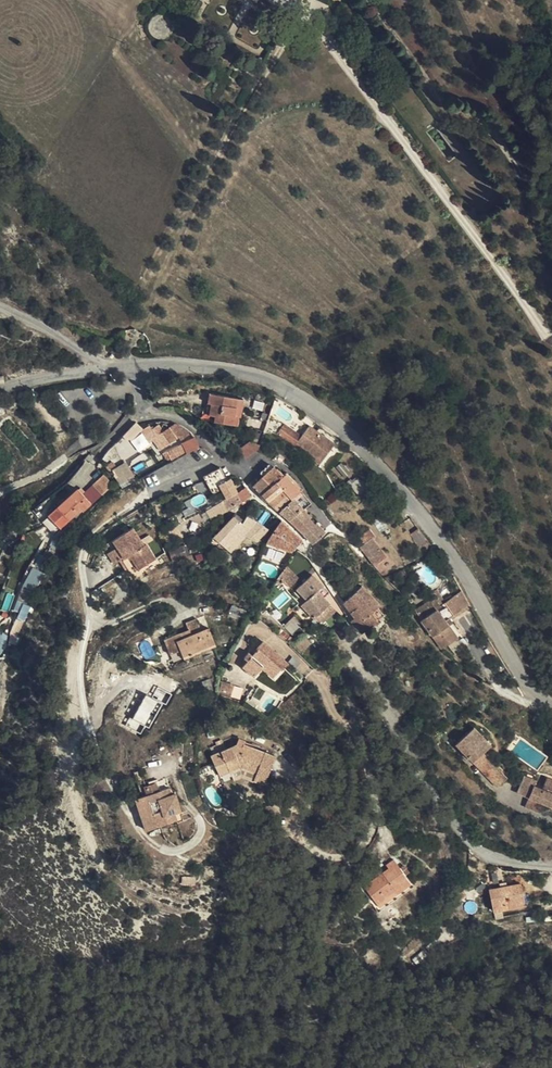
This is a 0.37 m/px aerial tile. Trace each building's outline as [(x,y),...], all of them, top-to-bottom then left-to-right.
[(244,405),(211,394),(202,416),(213,420),(212,423),(235,431),(244,405)] [(260,422),(267,405),(256,401),(250,418),(260,422)] [(246,429),(241,441),(250,444),(253,442),(257,433),(246,429)] [(317,465),(333,445),(323,436),(317,431),(313,435),(305,429),(292,446),(317,465)] [(183,442),(187,452),(201,446),(197,436),(183,442)] [(170,450),(161,438),(152,444),(161,456),(170,450)] [(168,439),(161,438),(170,450),(177,446),(174,443),(168,439)] [(161,456),(152,444),(147,447),(144,441),(133,448),(144,465),(161,456)] [(241,441),(236,454),(246,457),(250,444),(241,441)] [(167,458),(171,467),(183,462),(180,452),(167,458)] [(126,459),(112,468),(123,486),(138,477),(126,459)] [(211,488),(229,480),(222,466),(204,474),(211,488)] [(251,489),(260,480),(258,477),(249,486),(251,489)] [(260,501),(265,496),(272,489),(261,479),(260,480),(251,489),(250,490),(260,501)] [(123,488),(117,480),(103,491),(110,499),(123,488)] [(82,508),(91,498),(81,488),(72,498),(82,508)] [(269,525),(273,521),(279,515),(289,506),(280,497),(272,489),(265,496),(271,502),(258,515),(269,525)] [(241,499),(252,509),(260,501),(250,490),(241,499)] [(252,509),(258,515),(271,502),(265,496),(260,501),(252,509)] [(212,504),(218,513),(227,507),(221,498),(212,504)] [(56,501),(39,518),(48,529),(58,520),(61,522),(69,514),(56,501)] [(218,513),(222,521),(239,510),(235,502),(227,507),(218,513)] [(289,506),(279,515),(289,524),(292,522),(299,515),(289,506)] [(215,525),(222,521),(218,513),(210,518),(215,525)] [(277,524),(273,528),(280,533),(290,543),(296,547),(303,540),(297,534),(299,532),(301,531),(292,522),(289,524),(279,515),(273,521),(277,524)] [(48,529),(39,518),(31,526),(41,537),(48,529)] [(225,556),(231,550),(243,538),(234,531),(228,537),(219,546),(213,540),(200,553),(201,554),(210,562),(220,552),(225,556)] [(222,531),(213,540),(219,546),(228,537),(222,532),(222,531)] [(380,574),(395,564),(376,534),(361,544),(380,574)] [(412,567),(422,559),(412,546),(403,536),(390,544),(397,550),(412,567)] [(303,540),(296,547),(306,556),(316,546),(305,537),(303,540)] [(276,556),(284,547),(274,538),(265,547),(276,556)] [(131,561),(121,543),(102,552),(112,572),(118,568),(126,585),(142,577),(134,559),(131,561)] [(255,556),(274,562),(276,557),(276,556),(265,547),(262,545),(254,556),(255,556)] [(276,556),(276,557),(286,563),(294,554),(284,547),(276,556)] [(216,565),(225,556),(220,552),(210,562),(216,565)] [(368,566),(365,562),(361,554),(352,560),(359,572),(368,566)] [(42,566),(38,561),(30,569),(35,574),(42,566)] [(166,563),(157,566),(159,574),(168,571),(166,563)] [(289,620),(292,622),(306,604),(303,601),(308,596),(295,585),(282,600),(295,612),(289,620)] [(462,589),(446,600),(456,614),(472,603),(462,589)] [(18,615),(26,618),(32,605),(24,601),(18,615)] [(347,631),(351,637),(362,628),(372,621),(357,603),(337,620),(347,631)] [(310,637),(323,619),(306,604),(292,622),(303,632),(310,637)] [(458,621),(450,609),(415,636),(438,663),(452,652),(440,635),(458,621)] [(351,637),(359,648),(371,640),(362,628),(351,637)] [(173,653),(169,643),(153,649),(159,663),(170,660),(173,669),(206,657),(199,639),(192,642),(187,629),(175,634),(177,640),(180,649),(173,653)] [(310,637),(303,632),(300,636),(306,641),(310,637)] [(347,640),(355,651),(359,648),(351,637),(347,640)] [(177,640),(169,643),(173,653),(180,649),(177,640)] [(302,656),(297,651),(292,647),(283,656),(294,667),(302,656)] [(239,674),(235,679),(248,688),(255,679),(267,688),(273,679),(279,671),(254,654),(244,668),(240,665),(236,671),(239,674)] [(230,702),(232,690),(220,688),(218,700),(230,702)] [(269,786),(279,759),(261,750),(262,746),(243,739),(240,747),(214,761),(224,780),(246,768),(258,773),(256,781),(269,786)] [(464,777),(467,773),(473,767),(480,760),(462,741),(445,757),(464,777)] [(473,767),(467,773),(478,785),(484,778),(473,767)] [(145,792),(140,776),(135,778),(140,795),(141,794),(145,793),(145,792)] [(484,778),(478,785),(475,789),(487,801),(497,792),(484,778)] [(542,791),(536,804),(528,799),(530,795),(518,788),(509,808),(521,814),(516,822),(528,828),(533,819),(551,828),(551,796),(542,791)] [(147,800),(135,804),(146,835),(175,826),(173,818),(180,816),(174,800),(170,801),(168,793),(157,797),(154,789),(145,792),(145,793),(146,797),(147,800)] [(145,793),(141,794),(137,808),(146,797),(145,793)] [(401,904),(382,876),(374,883),(377,887),(353,903),(363,918),(359,922),(364,929),(401,904)] [(512,923),(507,899),(476,905),(480,929),(512,923)]
